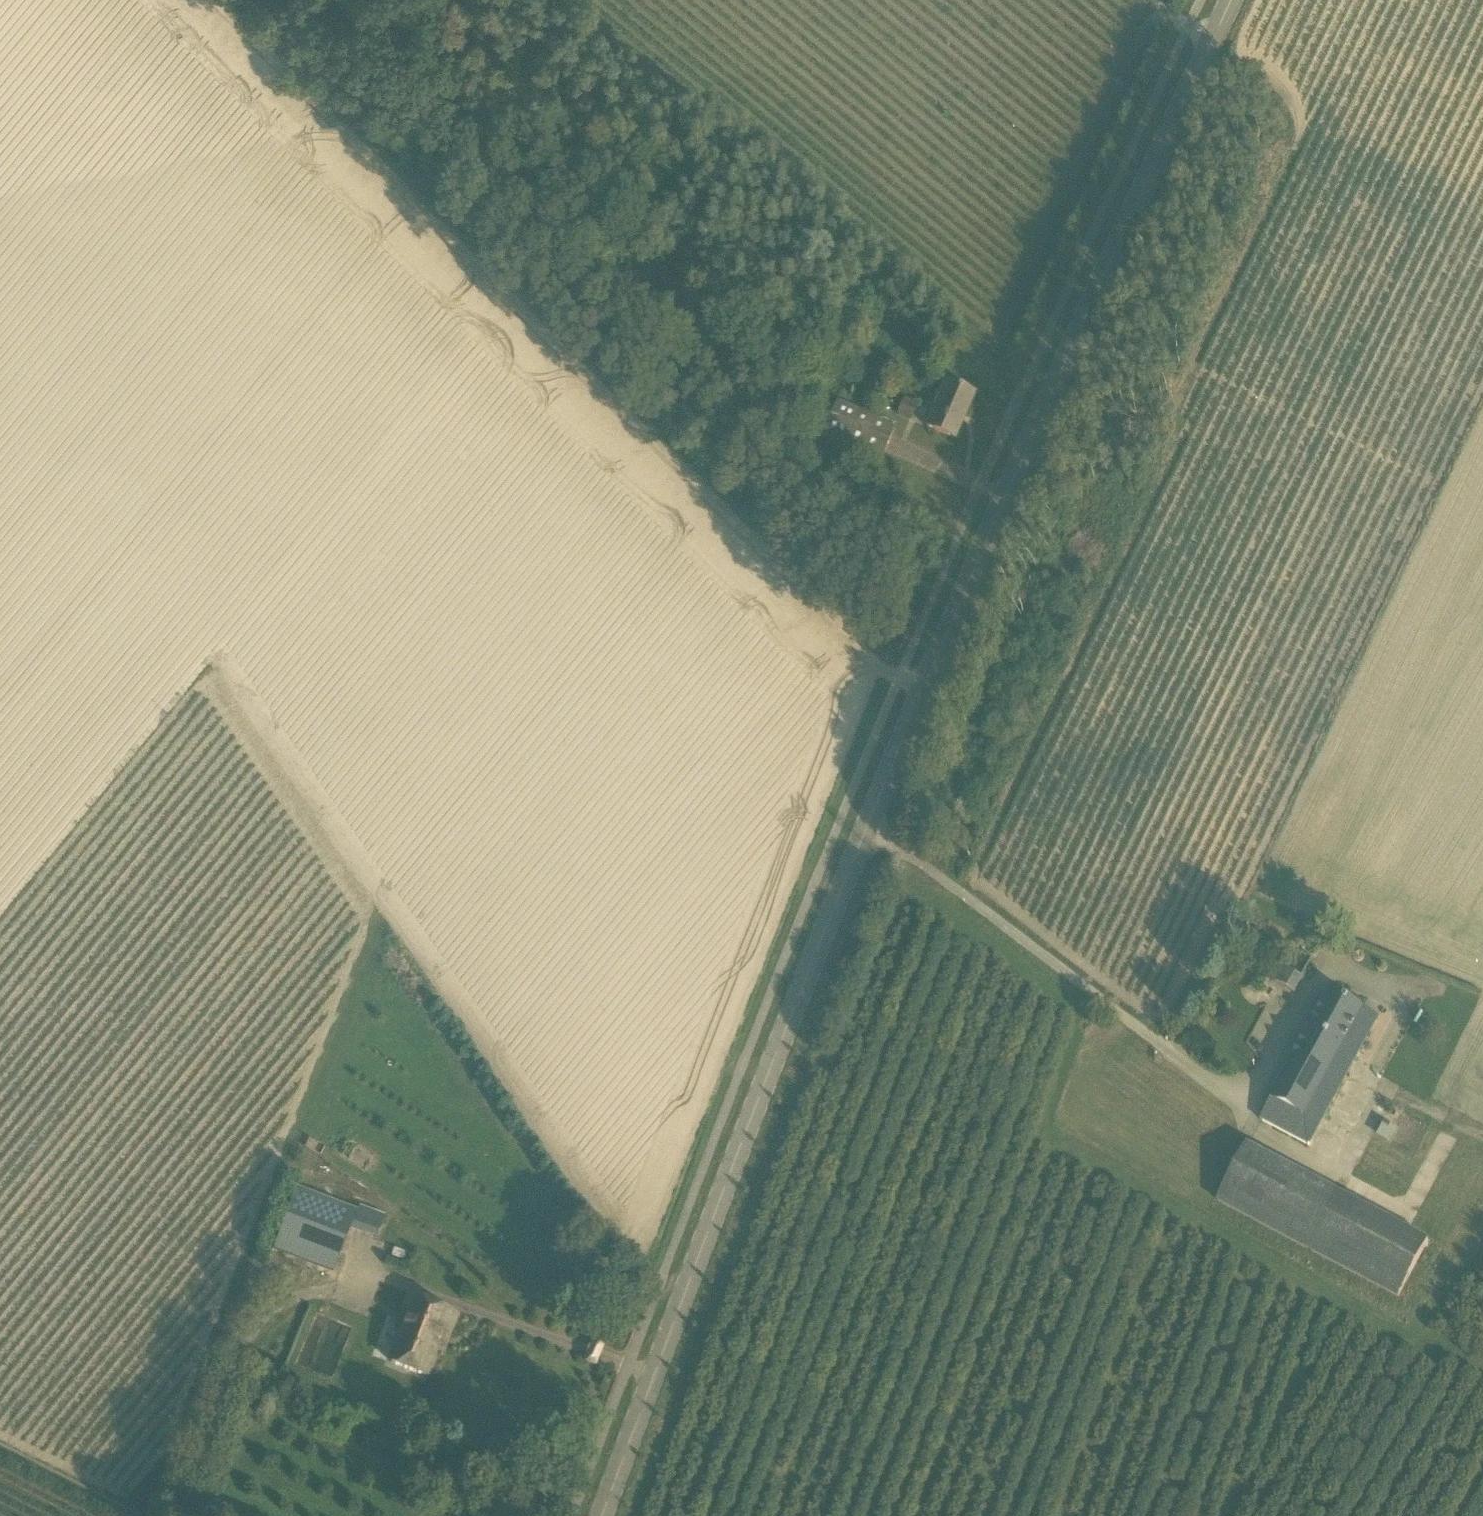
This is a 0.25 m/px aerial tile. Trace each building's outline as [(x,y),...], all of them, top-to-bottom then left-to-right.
[(955,439),(975,394),(945,381),(925,426),(955,439)] [(895,428),(865,415),(837,403),(822,437),(880,463),(895,428)] [(1296,993),(1390,823),(1404,800),(1381,785),(1367,810),(1272,980),(1296,993)] [(1309,1146),(1378,1017),(1331,992),(1261,1120),(1309,1146)] [(1399,1297),(1429,1241),(1248,1145),(1218,1201),(1399,1297)] [(358,1211),(314,1194),(299,1187),(274,1250),(333,1274),(351,1229),(358,1211)] [(380,1231),(383,1213),(363,1210),(360,1228),(380,1231)] [(452,1335),(460,1315),(410,1296),(403,1317),(409,1319),(392,1364),(427,1377),(444,1332),(452,1335)]
